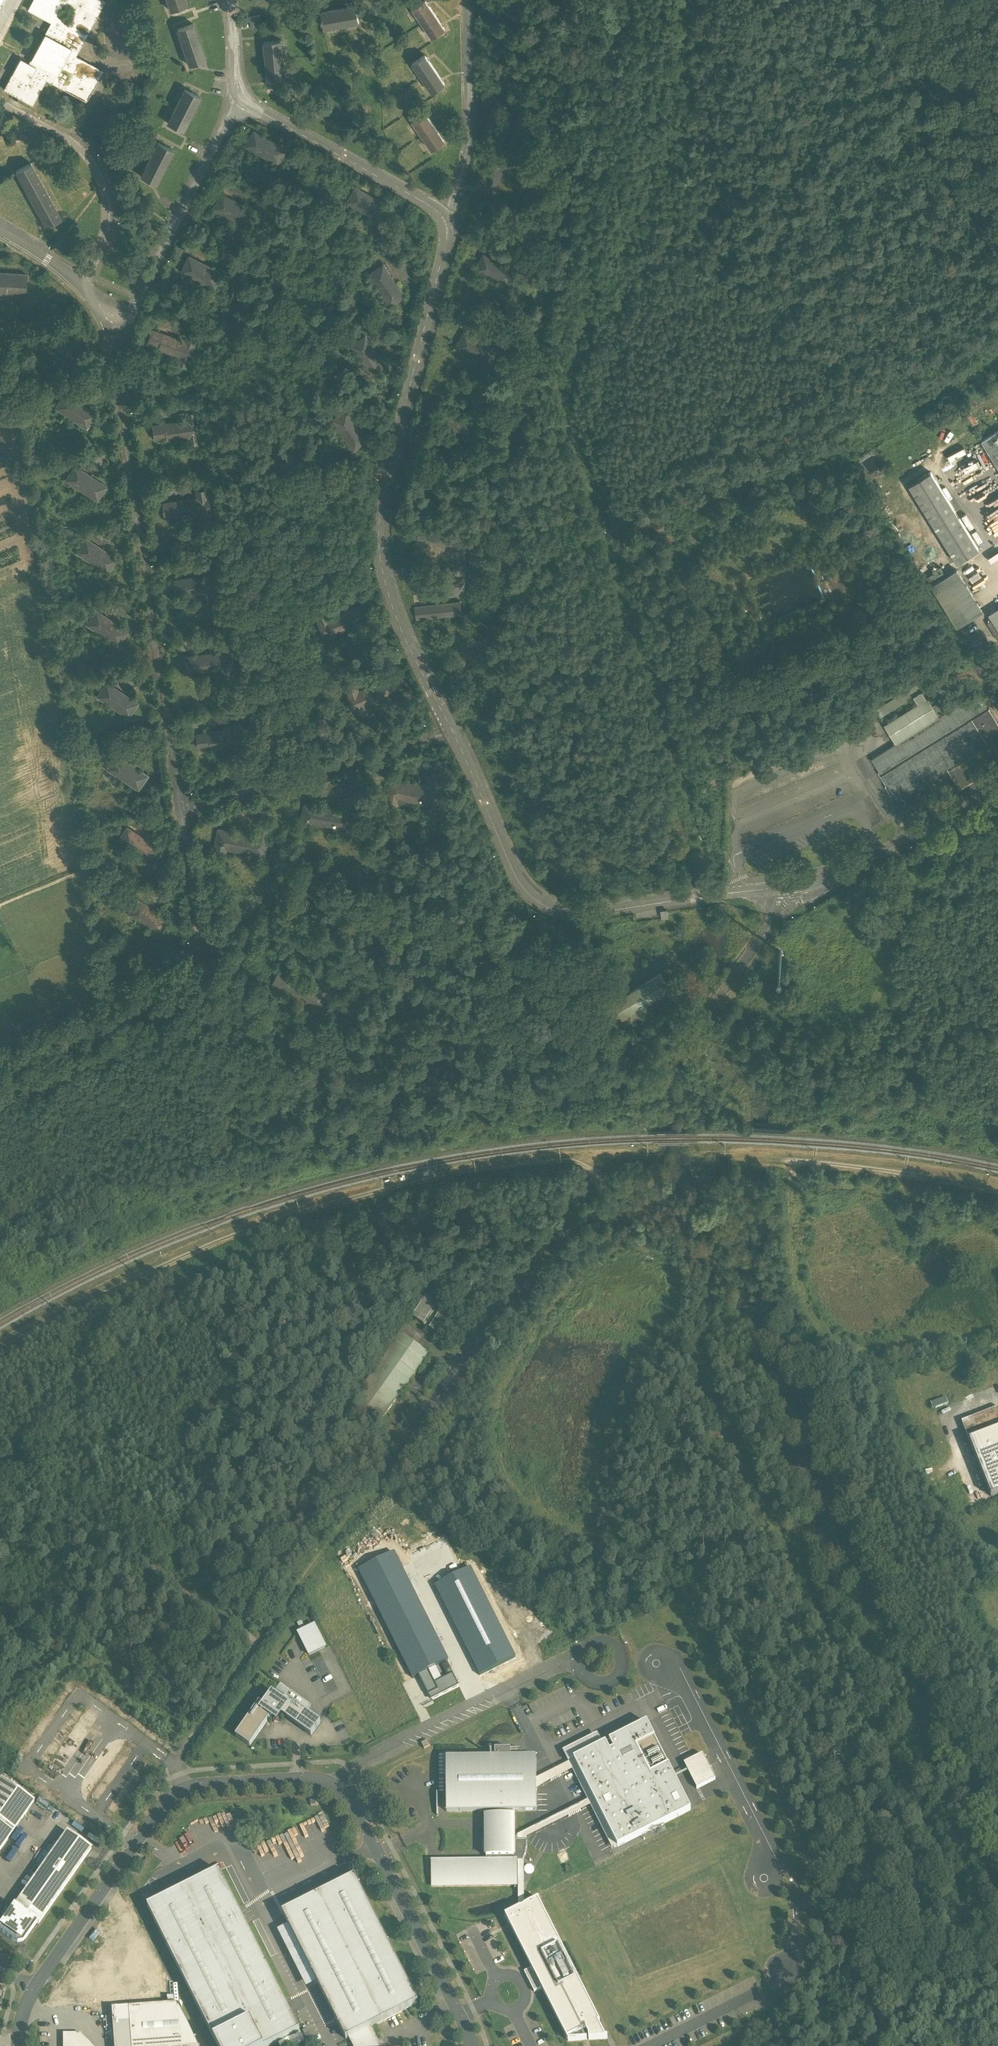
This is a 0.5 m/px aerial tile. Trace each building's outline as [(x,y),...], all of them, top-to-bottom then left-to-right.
[(103,0),(33,0),(28,10),(49,20),(30,62),(19,56),(4,90),(34,104),(45,79),(88,99),(103,68),(77,56),(103,0)] [(168,10),(187,5),(185,0),(165,0),(168,10)] [(432,37),(446,27),(429,2),(415,11),(432,37)] [(323,28),(359,22),(356,3),(320,10),(323,28)] [(262,14),(251,15),(252,27),(263,26),(262,14)] [(205,60),(196,22),(177,27),(186,64),(205,60)] [(283,39),(264,40),(266,79),(285,77),(283,39)] [(431,92),(445,83),(426,52),(411,61),(431,92)] [(185,130),(200,94),(182,87),(167,123),(185,130)] [(412,120),(431,149),(446,140),(426,111),(412,120)] [(286,149),(254,131),(245,145),(278,164),(286,149)] [(157,140),(141,173),(158,181),(174,149),(157,140)] [(15,171),(46,226),(61,218),(31,163),(15,171)] [(388,206),(355,187),(347,202),(380,221),(388,206)] [(258,197),(248,191),(245,197),(255,202),(258,197)] [(254,210),(221,193),(213,208),(247,226),(254,210)] [(194,255),(202,259),(205,254),(196,249),(194,255)] [(229,259),(218,254),(216,259),(226,265),(229,259)] [(517,271),(484,254),(476,269),(509,287),(517,271)] [(223,273),(189,255),(181,271),(215,288),(223,273)] [(378,258),(366,255),(365,260),(376,263),(378,258)] [(404,296),(382,265),(368,275),(390,306),(404,296)] [(25,294),(26,274),(0,272),(0,293),(25,294)] [(200,330),(189,326),(187,332),(198,336),(200,330)] [(27,329),(17,335),(21,341),(30,334),(27,329)] [(174,361),(188,366),(197,340),(184,335),(183,338),(155,329),(150,344),(177,353),(174,361)] [(73,342),(37,330),(33,343),(41,346),(40,348),(67,358),(73,342)] [(498,349),(464,332),(457,347),(490,364),(498,349)] [(501,337),(490,332),(488,337),(498,342),(501,337)] [(386,367),(365,336),(351,345),(372,376),(386,367)] [(96,414),(64,393),(57,405),(64,409),(62,412),(86,428),(96,414)] [(368,441),(346,410),(332,420),(354,451),(368,441)] [(480,416),(470,410),(468,416),(478,421),(480,416)] [(196,411),(185,413),(187,420),(173,422),(152,425),(154,439),(166,437),(166,439),(189,436),(190,443),(200,442),(199,435),(200,434),(198,418),(197,418),(196,411)] [(982,440),(997,466),(997,430),(982,440)] [(67,460),(56,462),(57,468),(68,466),(67,460)] [(106,486),(74,466),(67,478),(74,482),(72,485),(96,501),(106,486)] [(979,549),(930,471),(909,485),(957,563),(979,549)] [(207,488),(197,490),(198,497),(184,499),(174,501),(163,502),(165,516),(177,514),(178,517),(200,513),(201,521),(211,519),(210,512),(211,512),(209,495),(208,496),(207,488)] [(442,542),(442,535),(418,533),(418,540),(442,542)] [(116,559),(85,538),(77,550),(84,555),(83,557),(107,573),(116,559)] [(972,585),(991,572),(985,563),(966,576),(972,585)] [(218,566),(208,567),(209,575),(185,578),(174,579),(176,593),(188,591),(189,594),(211,591),(212,598),(222,596),(221,589),(223,589),(220,573),(219,573),(218,566)] [(956,569),(931,585),(957,627),(982,611),(956,569)] [(422,604),(424,618),(462,614),(461,599),(422,604)] [(328,603),(317,607),(320,613),(330,608),(328,603)] [(89,604),(78,606),(79,612),(90,611),(89,604)] [(342,613),(329,619),(326,612),(317,616),(319,623),(318,623),(325,638),(326,638),(329,645),(338,641),(335,634),(356,625),(355,622),(367,618),(361,605),(351,609),(342,613)] [(989,614),(992,620),(996,626),(997,629),(997,608),(989,614)] [(127,631),(96,610),(88,622),(95,626),(93,629),(118,645),(127,631)] [(992,620),(988,623),(992,629),(996,626),(992,620)] [(220,652),(206,654),(197,655),(185,657),(187,671),(200,669),(200,671),(223,668),(224,675),(234,674),(233,666),(234,666),(232,650),(230,650),(229,643),(219,645),(220,652)] [(100,675),(89,678),(90,684),(101,682),(100,675)] [(372,685),(359,690),(356,683),(347,687),(349,694),(348,694),(354,709),(356,709),(359,716),(368,712),(365,705),(386,696),(385,694),(396,689),(391,677),(381,681),(372,685)] [(137,703),(106,682),(98,694),(106,698),(104,701),(128,717),(137,703)] [(918,682),(875,709),(879,716),(922,689),(918,682)] [(884,724),(896,743),(872,758),(896,798),(900,796),(904,798),(904,803),(908,805),(909,810),(913,812),(917,809),(917,805),(921,807),(933,800),(933,795),(936,797),(940,795),(940,790),(936,788),(936,783),(932,781),(932,780),(948,770),(956,783),(997,757),(997,722),(989,707),(988,708),(979,692),(944,714),(937,703),(932,706),(927,698),(884,724)] [(231,729),(218,731),(217,731),(197,734),(199,748),(211,746),(211,748),(234,745),(235,752),(245,751),(244,744),(245,744),(243,727),(241,728),(240,720),(230,722),(231,729)] [(110,749),(98,751),(99,757),(111,755),(110,749)] [(148,775),(117,755),(109,766),(116,771),(114,774),(139,789),(148,775)] [(447,762),(435,760),(433,767),(446,770),(447,762)] [(414,782),(401,780),(391,778),(386,802),(397,804),(399,798),(426,803),(425,809),(436,812),(443,775),(432,773),(430,786),(414,783),(414,782)] [(360,787),(348,785),(347,792),(359,794),(360,787)] [(327,808),(315,806),(304,804),(300,827),(311,829),(312,824),(340,829),(339,834),(350,836),(357,800),(346,798),(343,811),(327,808)] [(274,813),(262,810),(260,818),(273,820),(274,813)] [(257,836),(241,833),(229,831),(218,829),(214,853),(225,855),(226,849),(254,854),(253,860),(264,862),(270,826),(259,824),(257,836)] [(159,848),(127,828),(119,839),(127,844),(125,846),(150,862),(159,848)] [(129,894),(117,896),(119,903),(130,900),(129,894)] [(169,920),(138,899),(130,911),(137,916),(135,918),(160,934),(169,920)] [(349,958),(338,952),(334,958),(345,964),(349,958)] [(318,989),(300,980),(291,975),(296,965),(287,960),(282,970),(279,969),(271,985),(273,986),(268,996),(277,1000),(282,991),(309,1005),(304,1015),(313,1019),(318,1010),(320,1011),(329,995),(327,994),(332,984),(323,979),(318,989)] [(660,973),(613,1003),(614,1005),(601,1014),(608,1024),(612,1021),(617,1029),(673,994),(660,973)] [(773,1036),(766,1046),(773,1050),(780,1041),(773,1036)] [(454,1319),(426,1299),(413,1318),(441,1337),(454,1319)] [(401,1337),(389,1354),(354,1403),(355,1403),(354,1403),(381,1422),(382,1422),(416,1373),(428,1356),(418,1350),(420,1348),(411,1342),(410,1344),(401,1337)] [(961,1423),(969,1443),(997,1431),(997,1409),(988,1413),(970,1420),(961,1423)] [(969,1443),(991,1498),(997,1495),(997,1431),(969,1443)] [(395,1555),(359,1573),(412,1679),(418,1676),(429,1671),(448,1661),(395,1555)] [(436,1588),(481,1677),(515,1659),(470,1570),(436,1588)] [(488,1577),(484,1583),(506,1596),(509,1590),(488,1577)] [(315,1626),(298,1634),(309,1657),(326,1649),(315,1626)] [(429,1671),(418,1676),(429,1697),(430,1696),(439,1692),(435,1684),(429,1671)] [(459,1687),(453,1675),(435,1684),(439,1692),(430,1696),(433,1701),(459,1687)] [(311,1707),(291,1693),(285,1703),(272,1695),(264,1706),(261,1703),(237,1738),(251,1747),(269,1720),(277,1725),(282,1718),(310,1737),(320,1723),(307,1714),(311,1707)] [(603,1745),(574,1760),(578,1768),(593,1798),(596,1804),(618,1847),(691,1810),(647,1723),(603,1745)] [(597,1735),(563,1752),(568,1763),(574,1760),(603,1745),(597,1735)] [(428,1741),(421,1745),(424,1750),(430,1747),(428,1741)] [(520,1750),(495,1750),(495,1759),(520,1759),(520,1750)] [(703,1755),(684,1765),(697,1790),(715,1780),(703,1755)] [(495,1759),(446,1760),(447,1812),(486,1811),(513,1811),(537,1811),(536,1790),(537,1780),(536,1759),(520,1759),(495,1759)] [(554,1781),(578,1768),(574,1760),(568,1763),(550,1773),(537,1780),(536,1790),(554,1781)] [(0,1780),(0,1781),(0,1792),(28,1811),(33,1804),(0,1780)] [(0,1792),(0,1851),(28,1811),(0,1792)] [(576,1814),(596,1804),(593,1798),(573,1808),(517,1836),(517,1841),(526,1841),(527,1838),(576,1814)] [(513,1811),(486,1811),(486,1861),(514,1861),(513,1841),(513,1811)] [(66,1832),(13,1907),(36,1923),(38,1925),(91,1850),(66,1832)] [(517,1841),(513,1841),(514,1861),(517,1861),(524,1861),(524,1858),(525,1855),(526,1850),(527,1846),(527,1844),(526,1841),(517,1841)] [(486,1861),(431,1862),(431,1886),(518,1885),(517,1861),(514,1861),(486,1861)] [(148,1908),(217,2045),(270,2045),(300,2031),(219,1872),(148,1908)] [(418,2004),(355,1878),(282,1914),(346,2040),(349,2038),(371,2027),(418,2004)] [(148,1903),(157,1899),(152,1888),(143,1892),(148,1903)] [(525,1905),(518,1908),(505,1915),(533,1969),(527,1972),(535,1989),(542,1986),(569,2040),(610,2039),(539,1898),(525,1905)] [(13,1907),(0,1926),(0,1932),(17,1944),(22,1943),(36,1923),(13,1907)] [(113,2007),(115,2045),(198,2045),(178,2004),(169,2005),(113,2007)] [(349,2038),(353,2045),(381,2045),(371,2027),(349,2038)] [(81,2034),(64,2034),(64,2045),(93,2045),(81,2034)]
